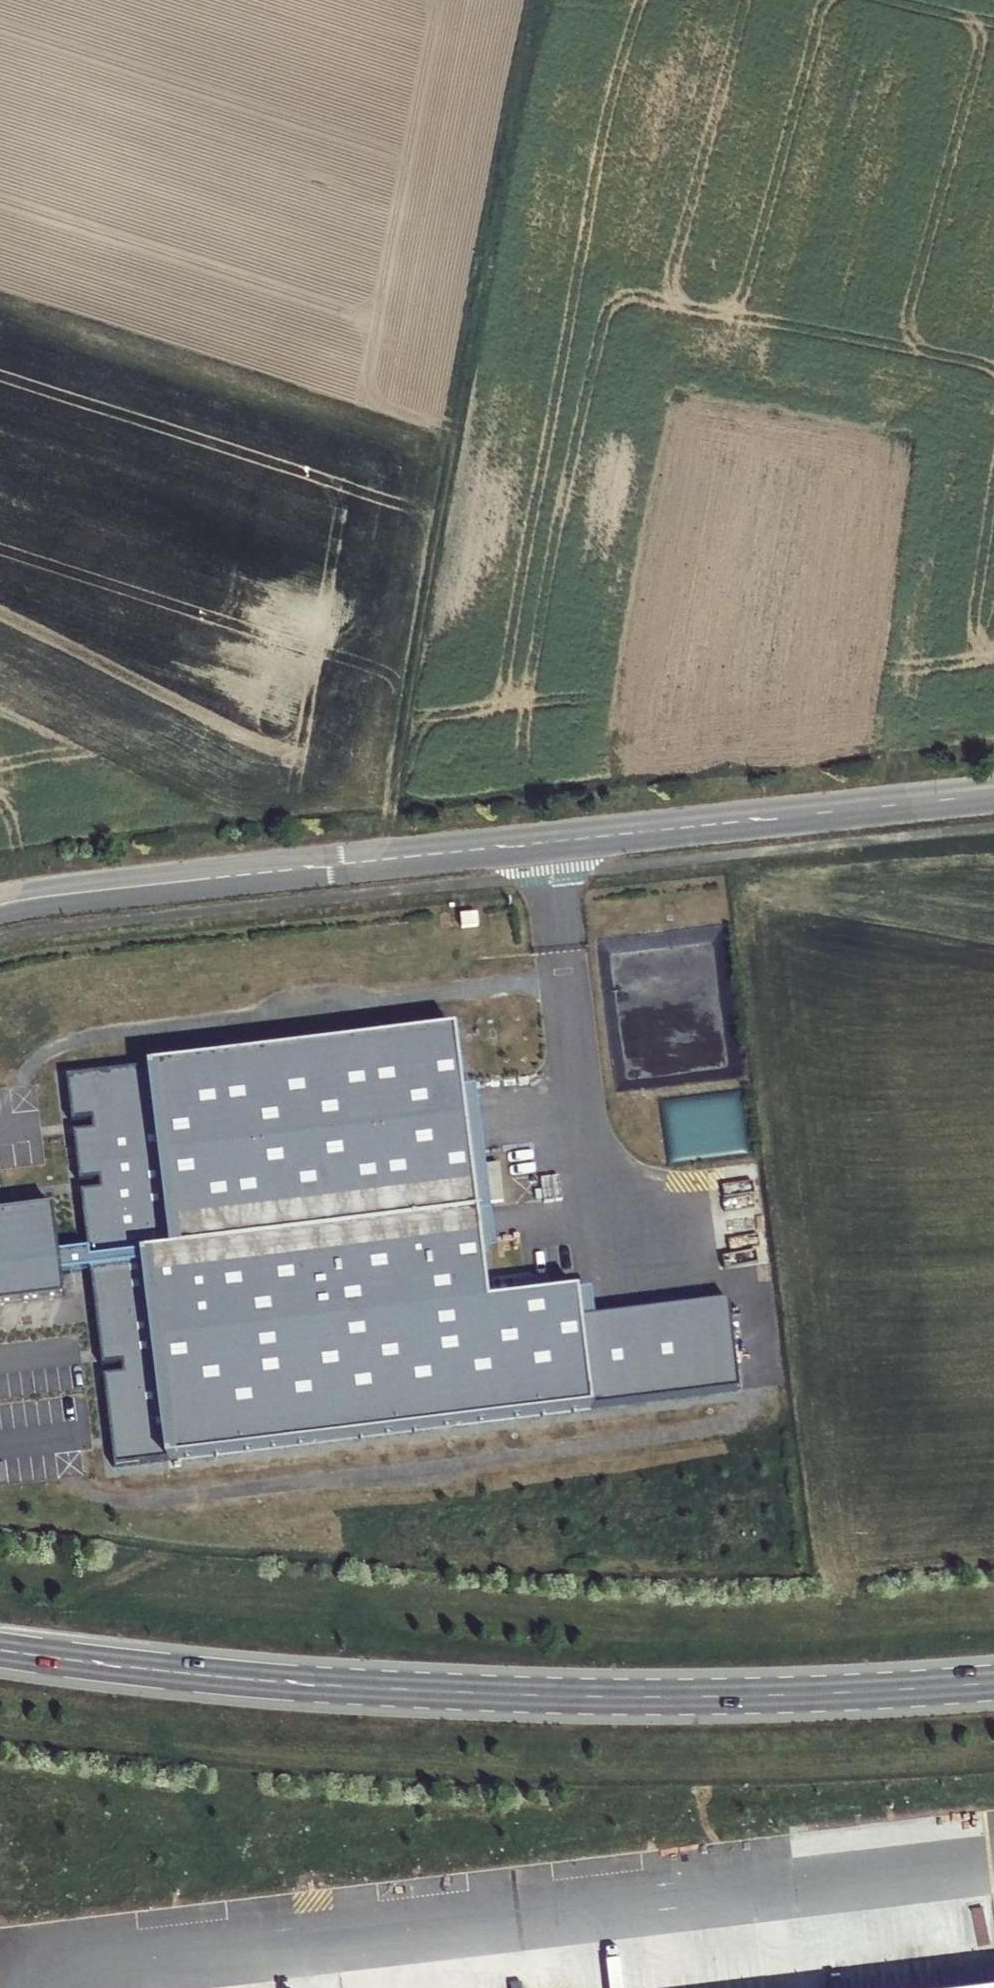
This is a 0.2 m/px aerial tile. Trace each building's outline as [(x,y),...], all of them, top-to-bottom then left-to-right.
[(65,1078),(70,1123),(89,1120),(90,1130),(71,1133),(77,1182),(96,1180),(97,1190),(78,1192),(85,1252),(56,1255),(50,1208),(0,1214),(0,1307),(61,1299),(58,1275),(88,1272),(100,1367),(119,1365),(121,1375),(101,1377),(112,1469),(738,1391),(727,1302),(579,1319),(576,1292),(486,1303),(452,1029),(65,1078)] [(502,1202),(497,1165),(485,1166),(489,1204),(502,1202)]
